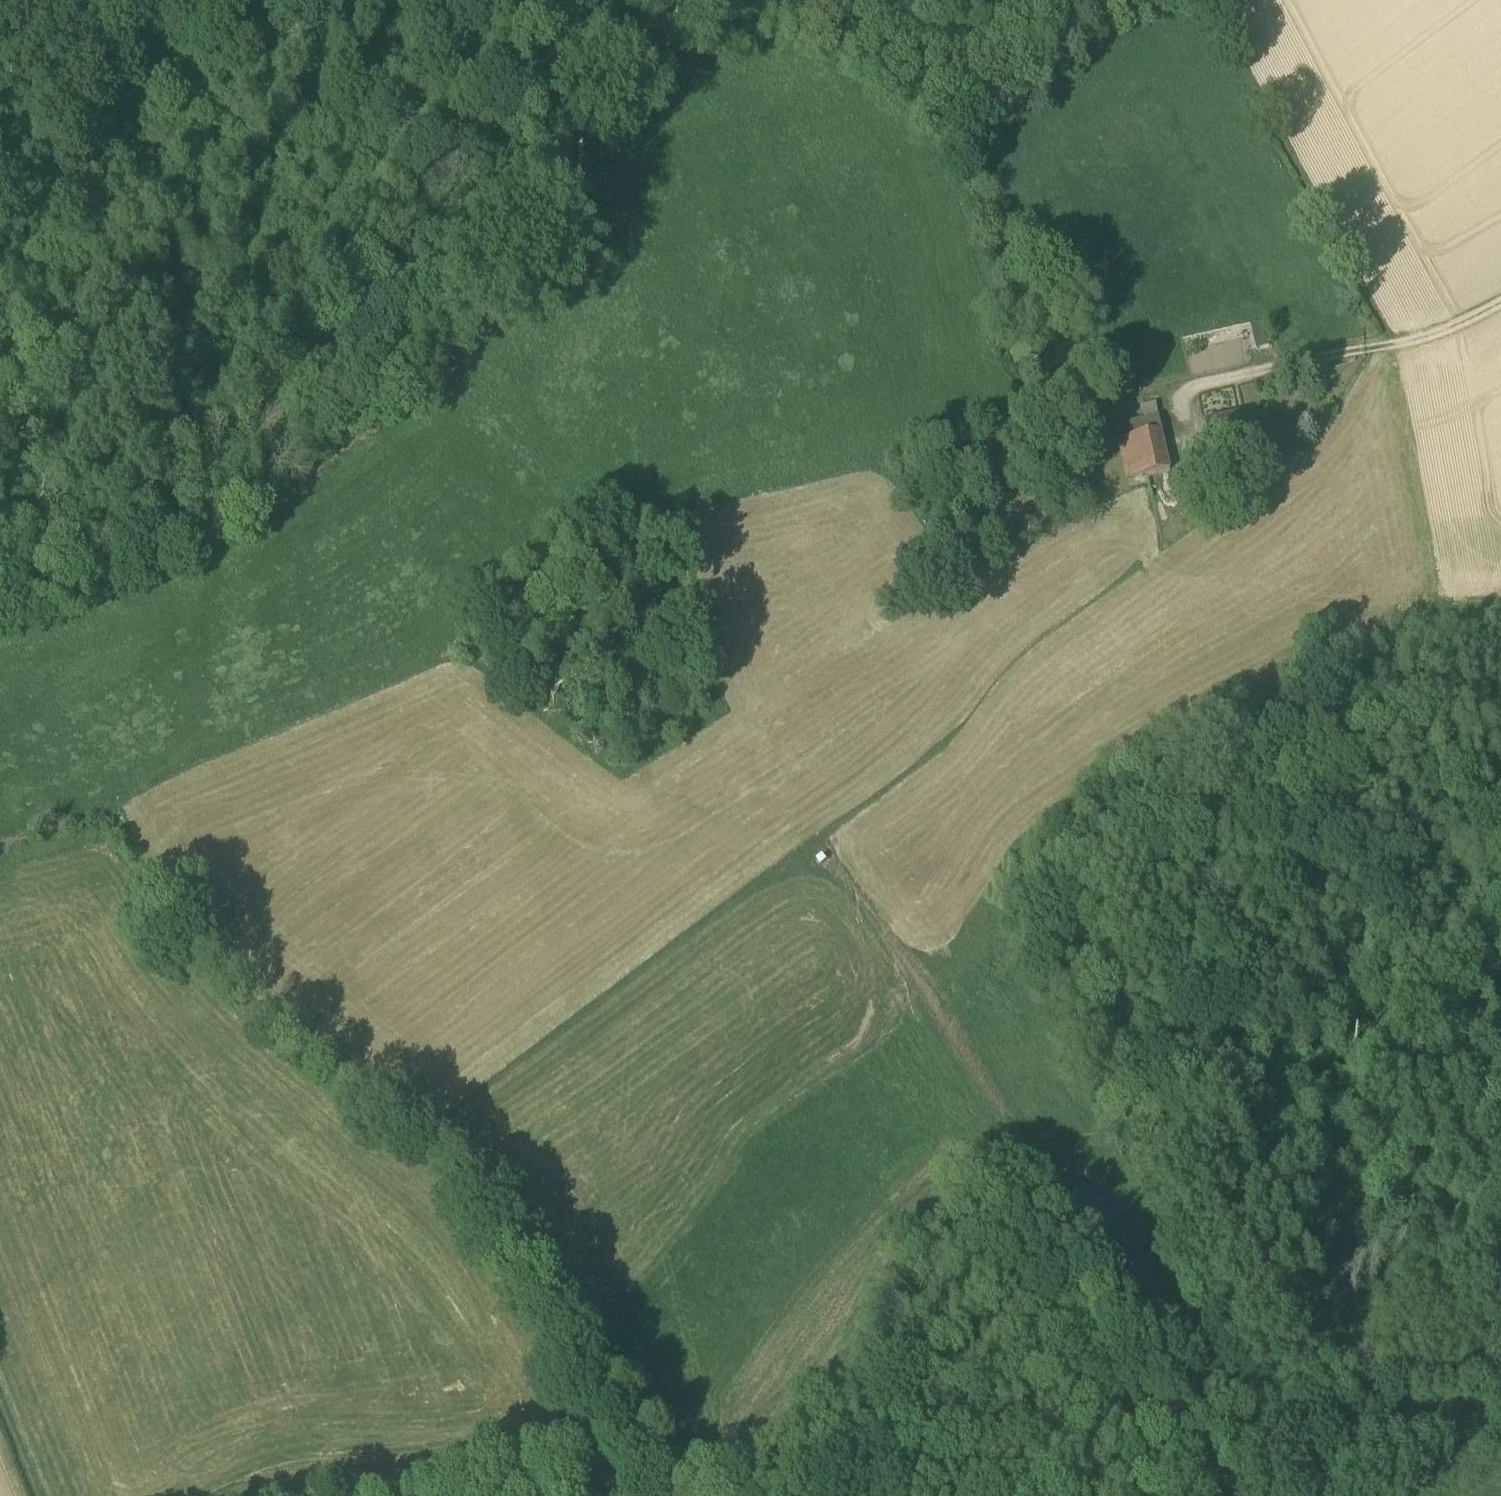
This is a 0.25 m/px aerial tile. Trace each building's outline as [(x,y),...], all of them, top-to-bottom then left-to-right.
[(1250,325),(1256,351),(1270,348),(1263,322),(1250,325)] [(1212,458),(1213,463),(1248,455),(1239,416),(1204,423),(1210,452),(1206,453),(1207,459),(1212,458)] [(1119,442),(1128,481),(1170,472),(1158,419),(1130,426),(1133,439),(1119,442)]
